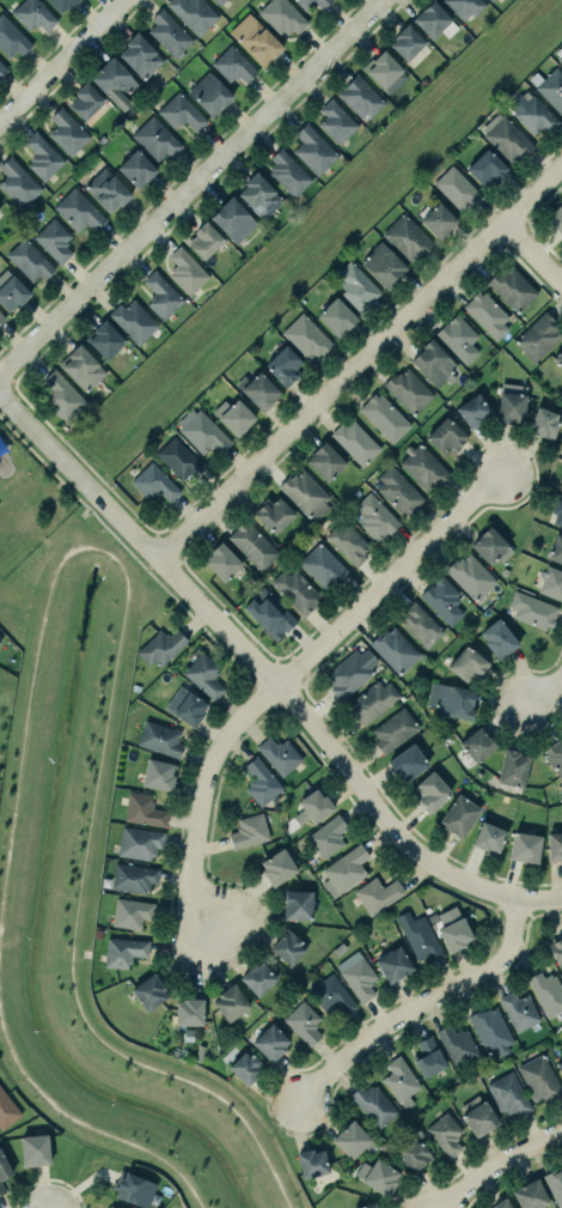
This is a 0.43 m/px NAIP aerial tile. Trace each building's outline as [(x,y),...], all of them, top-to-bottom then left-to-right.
[(12,12),(23,0),(37,0),(57,20),(45,32),(38,25),(36,28),(33,25),(29,30),(12,12)] [(60,13),(47,0),(79,0),(72,7),(71,5),(68,8),(67,7),(60,13)] [(165,4),(169,0),(184,0),(185,1),(187,0),(203,0),(219,17),(197,37),(165,4)] [(257,12),(269,0),(286,0),(309,23),(297,34),(292,29),(287,35),(282,30),(279,35),(257,12)] [(304,10),(294,0),(330,0),(322,8),(313,1),(304,10)] [(413,19),(432,0),(434,0),(452,19),(432,38),(413,19)] [(463,20),(444,0),(481,0),(485,5),(474,17),(470,13),(463,20)] [(161,7),(193,40),(173,57),(148,31),(157,24),(151,18),(161,7)] [(8,57),(0,49),(0,13),(1,12),(32,44),(22,55),(16,50),(8,57)] [(248,12),(282,48),(261,67),(227,32),(248,12)] [(408,23),(426,41),(407,61),(390,44),(396,40),(393,37),(408,23)] [(138,31),(164,60),(143,80),(120,54),(128,45),(124,43),(138,31)] [(230,44),(257,72),(245,84),(238,77),(236,79),(233,77),(228,83),(210,65),(230,44)] [(384,49),(403,69),(402,71),(408,77),(389,95),(362,67),(371,59),(373,60),(384,49)] [(112,56),(90,78),(122,111),(130,103),(124,97),(138,84),(112,56)] [(555,67),(561,74),(561,111),(560,114),(533,87),(555,67)] [(207,71),(232,96),(212,117),(185,92),(207,71)] [(356,73),(385,102),(369,117),(365,113),(360,117),(337,93),(343,89),(343,87),(344,85),(356,73)] [(87,80),(105,99),(85,120),(69,104),(72,102),(71,101),(77,95),(74,92),(87,80)] [(177,90),(207,121),(196,132),(184,121),(179,126),(177,125),(171,129),(154,111),(177,90)] [(526,101),(520,93),(508,105),(514,113),(513,114),(533,134),(540,127),(548,134),(560,122),(532,95),(526,101)] [(331,98),(359,126),(338,145),(318,125),(326,116),(319,109),(331,98)] [(61,107),(90,138),(69,157),(48,134),(57,126),(49,117),(61,107)] [(482,135),(483,134),(479,130),(497,113),(501,116),(502,114),(534,145),(524,156),(520,152),(511,163),(482,135)] [(152,114),(182,145),(170,157),(165,152),(154,163),(129,136),(152,114)] [(306,122),(338,156),(317,176),(293,151),(304,142),(294,133),(306,122)] [(35,130),(65,162),(43,182),(28,165),(31,162),(30,159),(35,153),(24,141),(35,130)] [(281,146),(312,180),(293,198),(269,172),(271,170),(269,169),(275,163),(269,157),(281,146)] [(466,168),(487,147),(508,168),(503,171),(505,172),(499,178),(497,177),(495,180),(491,176),(483,184),(466,168)] [(136,148),(157,170),(136,189),(116,168),(136,148)] [(22,210),(0,187),(0,182),(7,176),(0,168),(0,165),(10,156),(42,189),(22,210)] [(452,165),(483,198),(474,207),(470,204),(462,212),(433,183),(452,165)] [(103,166),(83,187),(109,212),(117,204),(120,206),(132,194),(103,166)] [(256,171),(283,200),(262,220),(238,194),(246,186),(244,183),(256,171)] [(73,187),(105,219),(94,231),(86,223),(77,233),(51,208),(73,187)] [(231,196),(257,224),(236,244),(209,217),(231,196)] [(414,214),(426,201),(433,207),(439,201),(458,220),(439,239),(414,214)] [(545,219),(561,202),(561,237),(545,219)] [(383,233),(403,213),(434,245),(423,256),(421,253),(411,262),(383,233)] [(53,217),(71,236),(66,241),(67,243),(65,245),(72,253),(60,265),(32,237),(53,217)] [(206,220),(225,239),(203,260),(188,244),(191,241),(190,239),(195,235),(194,232),(206,220)] [(24,236),(55,268),(44,279),(41,274),(31,283),(5,255),(24,236)] [(380,241),(408,267),(395,280),(396,283),(387,291),(359,262),(380,241)] [(179,245),(209,275),(189,296),(170,275),(172,273),(170,271),(176,265),(167,256),(179,245)] [(349,261),(336,274),(344,281),(336,290),(360,314),(381,293),(349,261)] [(512,266),(505,272),(503,271),(500,274),(497,272),(487,283),(517,314),(538,293),(512,266)] [(154,271),(183,301),(163,320),(147,304),(151,301),(149,298),(154,292),(143,281),(154,271)] [(7,311),(0,304),(0,286),(12,274),(31,293),(19,304),(17,302),(7,311)] [(463,306),(472,297),(471,297),(477,291),(482,295),(484,292),(508,317),(502,323),(508,328),(495,341),(463,306)] [(336,296),(317,315),(338,338),(358,318),(336,296)] [(134,299),(158,326),(138,345),(109,314),(120,304),(124,309),(134,299)] [(544,310),(556,322),(555,324),(558,329),(557,330),(561,335),(533,363),(512,342),(544,310)] [(301,311),(332,344),(322,356),(319,353),(317,356),(316,354),(307,362),(280,333),(301,311)] [(465,365),(434,333),(446,322),(448,324),(450,323),(448,321),(456,314),(478,336),(470,344),(478,352),(465,365)] [(105,320),(126,341),(105,359),(85,338),(105,320)] [(432,338),(457,365),(444,376),(446,378),(436,388),(410,360),(423,348),(422,346),(432,338)] [(80,344),(106,371),(85,391),(59,364),(80,344)] [(286,345),(303,362),(293,371),(297,374),(294,376),(295,377),(289,383),(288,382),(285,386),(264,365),(286,345)] [(552,358),(561,348),(561,368),(552,358)] [(407,368),(434,395),(414,415),(383,384),(393,374),(395,376),(399,372),(401,374),(407,368)] [(54,369),(86,401),(65,423),(41,400),(50,389),(42,381),(54,369)] [(249,381),(245,376),(236,384),(262,412),(265,409),(271,405),(270,403),(274,401),(273,400),(281,393),(259,371),(249,381)] [(500,390),(526,394),(523,425),(496,421),(500,390)] [(456,408),(470,430),(484,420),(482,418),(491,412),(478,393),(456,408)] [(377,397),(380,394),(410,425),(391,444),(359,409),(367,400),(373,394),(377,397)] [(230,406),(224,400),(213,412),(238,437),(257,418),(237,399),(230,406)] [(538,406),(527,431),(552,441),(560,421),(555,419),(557,414),(538,406)] [(232,442),(220,453),(212,444),(201,454),(178,430),(181,426),(177,423),(191,408),(195,412),(198,408),(232,442)] [(426,437),(446,415),(466,436),(463,439),(464,441),(458,447),(459,448),(453,454),(447,448),(442,454),(426,437)] [(346,427),(353,420),(380,449),(361,468),(329,435),(341,424),(346,427)] [(154,454),(173,436),(202,465),(191,475),(189,473),(181,481),(154,454)] [(325,441),(347,463),(328,482),(306,461),(314,454),(313,453),(325,441)] [(398,463),(407,454),(403,450),(409,444),(414,449),(420,444),(450,474),(440,482),(438,480),(426,492),(398,463)] [(151,461),(181,491),(169,502),(158,491),(152,496),(151,494),(146,498),(130,481),(151,461)] [(377,490),(383,482),(378,476),(390,465),(423,499),(414,508),(415,509),(409,516),(404,511),(401,515),(377,490)] [(303,469),(295,475),(294,474),(291,478),(288,475),(276,486),(309,518),(311,516),(316,521),(330,508),(324,503),(330,497),(303,469)] [(369,491),(354,504),(364,514),(359,517),(364,522),(360,524),(378,544),(386,536),(384,534),(386,532),(389,535),(401,523),(369,491)] [(267,497),(273,503),(279,497),(295,514),(274,535),(251,512),(267,497)] [(557,498),(561,500),(561,527),(552,523),(556,514),(551,511),(557,498)] [(246,517),(281,553),(259,573),(226,539),(237,528),(236,527),(246,517)] [(364,553),(367,550),(366,548),(369,545),(346,522),(340,528),(336,524),(324,536),(355,567),(367,557),(364,553)] [(490,526),(509,546),(489,565),(470,545),(490,526)] [(546,559),(561,565),(561,536),(557,534),(546,559)] [(212,554),(209,552),(221,541),(243,563),(224,582),(203,561),(212,554)] [(298,561),(319,541),(352,573),(341,584),(337,581),(332,584),(330,583),(324,589),(298,561)] [(468,553),(496,581),(475,602),(444,570),(456,559),(458,560),(460,558),(462,559),(468,553)] [(537,591),(561,602),(561,571),(548,565),(537,591)] [(270,582),(304,617),(312,607),(313,608),(324,599),(295,569),(288,575),(282,569),(270,582)] [(435,584),(433,582),(440,575),(458,594),(456,596),(459,600),(454,605),(463,613),(448,626),(419,595),(430,584),(433,587),(435,584)] [(298,621),(286,632),(283,630),(281,632),(283,635),(276,642),(243,607),(263,585),(298,621)] [(515,607),(512,618),(545,630),(546,626),(552,629),(555,620),(554,619),(558,607),(515,591),(509,606),(515,607)] [(413,600),(444,631),(426,649),(401,623),(404,620),(402,618),(407,613),(403,609),(413,600)] [(485,639),(483,642),(499,662),(520,645),(499,618),(479,632),(485,639)] [(392,627),(420,655),(398,675),(367,644),(379,632),(381,636),(386,631),(387,632),(392,627)] [(135,652),(159,630),(164,636),(166,633),(169,636),(176,629),(188,641),(160,667),(153,661),(148,666),(135,652)] [(447,667),(466,644),(489,663),(478,676),(475,673),(466,684),(447,667)] [(359,655),(367,648),(378,661),(369,667),(374,672),(340,702),(330,690),(335,685),(326,675),(355,650),(359,655)] [(182,673),(202,651),(219,667),(215,670),(216,673),(212,679),(224,690),(213,700),(182,673)] [(381,687),(387,682),(399,696),(361,727),(346,706),(377,681),(381,687)] [(430,682),(475,691),(472,706),(471,706),(471,708),(474,709),(471,721),(434,714),(435,706),(427,704),(430,682)] [(172,712),(189,690),(208,703),(201,712),(203,714),(194,727),(172,712)] [(403,706),(371,730),(378,739),(373,741),(384,754),(419,728),(403,706)] [(145,720),(136,745),(179,759),(184,745),(177,742),(181,732),(145,720)] [(459,743),(475,764),(496,747),(481,727),(459,743)] [(257,747),(269,737),(275,745),(279,742),(280,745),(286,740),(303,759),(281,777),(257,747)] [(552,746),(550,743),(544,748),(546,752),(542,755),(561,782),(561,737),(552,746)] [(413,743),(387,761),(404,783),(429,765),(413,743)] [(505,748),(497,782),(524,789),(531,757),(520,754),(520,752),(505,748)] [(244,765),(256,755),(283,788),(259,807),(245,790),(250,785),(248,783),(253,778),(244,765)] [(147,759),(141,784),(171,791),(175,776),(172,775),(175,765),(147,759)] [(433,769),(453,794),(432,813),(430,812),(428,814),(415,799),(420,794),(413,787),(433,769)] [(298,802),(314,824),(335,808),(325,795),(323,797),(317,789),(298,802)] [(128,791),(123,821),(165,827),(167,811),(152,808),(153,801),(149,801),(151,795),(128,791)] [(458,794),(482,809),(460,839),(442,827),(445,824),(440,821),(458,794)] [(228,834),(233,850),(270,839),(262,812),(237,819),(239,826),(236,827),(237,831),(228,834)] [(337,813),(347,827),(340,833),(341,836),(338,838),(343,844),(323,860),(306,837),(337,813)] [(482,821),(472,845),(488,851),(489,849),(499,854),(507,832),(482,821)] [(122,826),(117,856),(147,861),(154,855),(155,848),(161,849),(164,832),(122,826)] [(514,832),(509,858),(538,863),(542,836),(514,832)] [(548,833),(561,833),(561,861),(549,861),(548,833)] [(328,879),(320,884),(331,899),(367,874),(359,863),(368,856),(359,843),(322,869),(328,879)] [(261,862),(264,869),(262,870),(273,887),(298,872),(283,848),(261,862)] [(115,863),(111,888),(145,893),(145,890),(148,891),(149,884),(157,884),(159,869),(115,863)] [(353,891),(369,916),(405,893),(396,879),(383,888),(374,876),(353,891)] [(285,891),(285,919),(312,919),(312,891),(285,891)] [(116,898),(111,925),(140,929),(141,918),(152,919),(154,903),(116,898)] [(454,905),(472,939),(464,942),(465,945),(450,953),(438,929),(442,927),(436,915),(454,905)] [(395,917),(417,961),(427,955),(430,963),(444,955),(423,915),(413,921),(407,910),(395,917)] [(287,928),(270,949),(291,966),(304,949),(299,946),(303,941),(287,928)] [(106,937),(104,967),(127,969),(128,964),(132,964),(132,957),(147,958),(148,941),(106,937)] [(561,973),(561,937),(548,945),(561,973)] [(341,942),(346,948),(337,957),(332,951),(341,942)] [(399,946),(414,969),(389,984),(374,961),(399,946)] [(338,972),(340,972),(335,966),(356,951),(377,977),(369,982),(372,984),(368,987),(374,994),(361,1003),(338,972)] [(262,961),(253,969),(252,967),(240,978),(257,997),(277,979),(262,961)] [(546,1019),(561,1011),(561,991),(554,975),(550,977),(549,975),(543,978),(539,971),(526,978),(546,1019)] [(331,972),(309,990),(324,1012),(334,1003),(343,1016),(356,1007),(331,972)] [(154,973),(166,990),(163,991),(167,997),(147,1013),(130,990),(154,973)] [(213,1003),(228,1022),(250,1007),(233,984),(218,996),(219,998),(213,1003)] [(499,998),(515,1032),(540,1020),(527,995),(517,1000),(513,991),(499,998)] [(204,998),(203,1026),(176,1025),(176,1002),(183,1002),(183,998),(204,998)] [(303,1001),(319,1019),(314,1024),(317,1026),(314,1028),(320,1036),(310,1046),(283,1020),(303,1001)] [(468,1015),(482,1008),(484,1010),(488,1009),(489,1010),(495,1007),(513,1042),(506,1045),(508,1052),(499,1057),(495,1049),(485,1054),(468,1015)] [(271,1022),(289,1040),(283,1046),(286,1049),(271,1064),(251,1043),(271,1022)] [(435,1031),(456,1070),(481,1057),(466,1030),(462,1032),(460,1030),(453,1033),(448,1025),(435,1031)] [(430,1034),(446,1067),(423,1079),(413,1057),(421,1054),(415,1043),(430,1034)] [(248,1056),(252,1052),(263,1064),(259,1068),(262,1072),(246,1086),(228,1067),(244,1051),(248,1056)] [(533,1103),(542,1098),(543,1099),(545,1098),(548,1103),(561,1095),(561,1092),(542,1054),(515,1067),(533,1103)] [(391,1073),(381,1079),(398,1103),(399,1101),(404,1110),(414,1104),(409,1097),(422,1087),(399,1055),(385,1064),(391,1073)] [(485,1083),(500,1111),(505,1109),(507,1115),(514,1111),(517,1117),(532,1109),(512,1070),(485,1083)] [(1,1130),(0,1129),(0,1086),(22,1113),(1,1130)] [(349,1095),(378,1130),(398,1112),(375,1086),(373,1088),(371,1086),(365,1091),(360,1086),(349,1095)] [(477,1095),(482,1101),(484,1099),(500,1123),(476,1139),(460,1116),(463,1113),(458,1107),(477,1095)] [(446,1111),(462,1131),(457,1136),(458,1139),(456,1141),(462,1148),(450,1159),(424,1129),(446,1111)] [(353,1121),(332,1141),(352,1160),(362,1151),(365,1153),(374,1145),(371,1141),(372,1140),(353,1121)] [(48,1134),(50,1164),(23,1166),(20,1136),(48,1134)] [(417,1143),(421,1141),(433,1159),(410,1173),(395,1149),(413,1137),(417,1143)] [(12,1173),(0,1180),(0,1149),(12,1173)] [(297,1154),(304,1179),(330,1172),(324,1149),(313,1153),(312,1149),(297,1154)] [(362,1163),(371,1167),(377,1158),(399,1173),(396,1179),(398,1180),(387,1198),(361,1182),(362,1180),(355,1174),(362,1163)] [(557,1171),(556,1168),(542,1176),(558,1207),(561,1207),(561,1168),(557,1171)] [(112,1188),(115,1180),(116,1182),(121,1170),(157,1183),(147,1207),(116,1196),(118,1190),(112,1188)] [(550,1202),(539,1207),(519,1207),(511,1191),(538,1178),(550,1202)] [(506,1197),(513,1207),(493,1207),(491,1206),(506,1197)]
